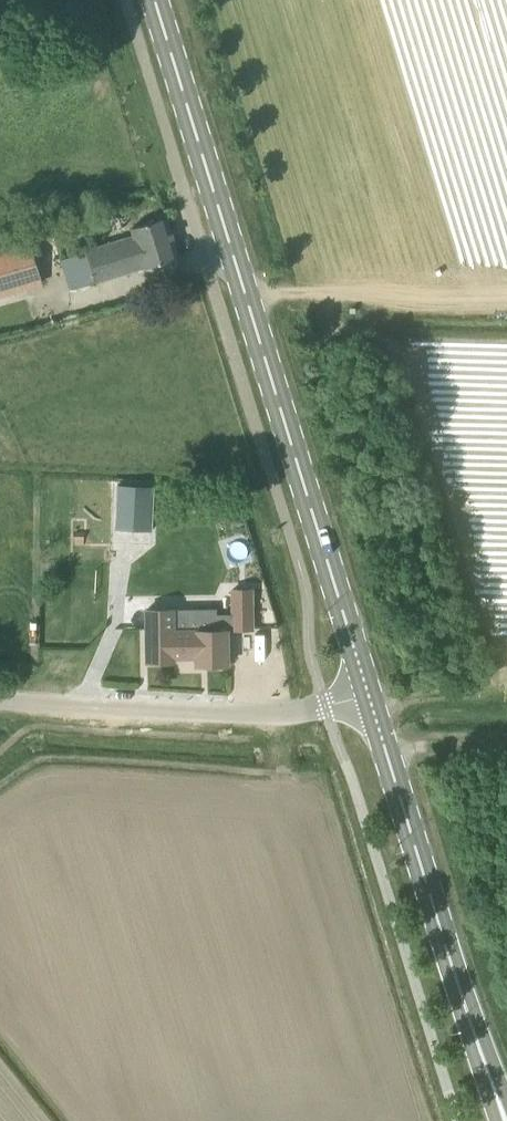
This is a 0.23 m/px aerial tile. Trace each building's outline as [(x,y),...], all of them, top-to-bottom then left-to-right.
[(144,268),(178,257),(180,257),(167,217),(132,228),(134,235),(60,259),(70,290),(144,266),(144,268)] [(43,284),(30,239),(0,248),(0,297),(43,284)] [(118,484),(116,529),(152,531),(154,486),(118,484)] [(174,626),(174,604),(147,605),(148,658),(174,657),(197,657),(197,666),(228,665),(228,625),(197,625),(174,626)]
